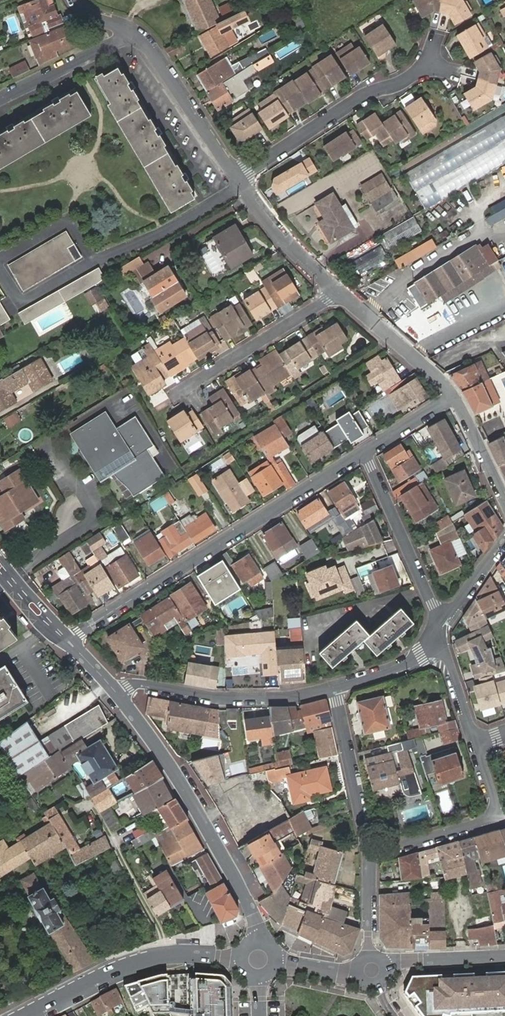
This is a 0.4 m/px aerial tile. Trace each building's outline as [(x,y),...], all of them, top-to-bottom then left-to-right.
[(46,0),(38,0),(21,6),(24,13),(28,11),(32,22),(30,23),(34,35),(44,31),(40,21),(46,19),(49,29),(63,23),(60,14),(57,15),(53,5),(48,6),(46,0)] [(217,23),(207,0),(183,0),(197,32),(217,23)] [(237,13),(232,3),(216,10),(212,0),(207,0),(217,23),(237,13)] [(442,12),(445,0),(413,0),(412,1),(422,17),(433,10),(442,12)] [(442,12),(449,14),(454,23),(470,14),(469,12),(470,8),(465,1),(462,0),(445,0),(442,12)] [(248,22),(243,11),(237,13),(217,23),(219,25),(223,35),(248,22)] [(44,31),(49,29),(46,19),(40,21),(44,31)] [(457,35),(471,58),(488,48),(484,40),(484,34),(478,23),(457,35)] [(229,47),(223,35),(219,25),(201,33),(211,56),(229,47)] [(384,51),(387,49),(396,43),(383,25),(377,29),(371,28),(363,34),(379,59),(386,54),(384,51)] [(31,71),(50,61),(47,55),(63,48),(56,32),(20,46),(31,71)] [(180,42),(165,50),(170,57),(184,49),(180,42)] [(335,53),(350,74),(369,61),(359,46),(354,49),(351,43),(335,53)] [(254,63),(258,61),(257,60),(268,54),(266,51),(255,57),(254,55),(239,63),(239,68),(234,71),(232,67),(226,58),(216,64),(200,74),(198,76),(207,90),(225,80),(225,81),(235,75),(249,67),(254,63)] [(480,71),(478,79),(496,84),(500,68),(499,66),(500,62),(495,55),(492,55),(490,52),(474,61),(480,71)] [(326,89),(345,76),(331,55),(312,68),(313,69),(326,89)] [(249,67),(253,74),(259,71),(254,63),(249,67)] [(120,64),(98,77),(174,209),(196,196),(120,64)] [(2,74),(6,83),(20,76),(15,67),(2,74)] [(249,67),(235,75),(239,82),(253,74),(249,67)] [(306,101),(307,103),(327,90),(326,89),(313,69),(293,81),(306,101)] [(496,84),(478,79),(476,87),(464,94),(473,110),(492,99),(496,84)] [(306,101),(293,81),(293,80),(273,93),(274,94),(287,114),(306,101)] [(222,84),(208,93),(218,110),(232,101),(229,95),(233,92),(229,87),(225,90),(222,84)] [(268,129),(288,116),(287,114),(274,94),(258,104),(262,110),(258,113),(268,129)] [(0,137),(0,166),(81,117),(68,96),(0,137)] [(420,98),(404,108),(421,134),(434,126),(435,121),(420,98)] [(244,140),(262,128),(249,109),(227,124),(238,139),(244,140)] [(392,139),(395,143),(401,139),(403,142),(416,134),(401,111),(382,123),(392,139)] [(382,123),(375,113),(357,124),(367,139),(375,134),(383,146),(392,139),(382,123)] [(404,173),(424,208),(504,162),(504,115),(404,173)] [(362,143),(354,130),(348,134),(346,132),(324,147),(333,161),(342,155),(343,156),(362,143)] [(286,171),(273,178),(272,187),(277,194),(317,171),(309,157),(286,170),(286,171)] [(382,175),(363,184),(377,210),(392,202),(387,191),(391,190),(382,175)] [(352,227),(357,224),(346,205),(341,208),(333,195),(316,204),(325,220),(326,221),(328,219),(330,222),(321,227),(330,243),(353,230),(352,227)] [(485,216),(486,218),(490,224),(504,215),(504,204),(485,216)] [(387,247),(423,233),(417,217),(381,232),(387,247)] [(326,221),(325,220),(319,224),(321,227),(330,222),(328,219),(326,221)] [(236,227),(214,240),(232,268),(253,256),(236,227)] [(61,231),(4,269),(20,292),(76,255),(61,231)] [(429,238),(395,259),(400,267),(434,246),(429,238)] [(480,248),(411,289),(422,309),(501,263),(492,247),(486,250),(484,247),(480,249),(480,248)] [(360,272),(388,260),(383,248),(355,259),(360,272)] [(156,307),(181,292),(166,269),(151,278),(144,267),(132,275),(139,287),(142,285),(156,307)] [(97,283),(98,282),(102,280),(95,268),(16,314),(23,326),(56,308),(86,290),(96,284),(97,283)] [(285,272),(266,284),(268,288),(280,308),(287,304),(286,302),(290,299),(292,301),(302,295),(293,279),(290,281),(285,272)] [(104,295),(97,283),(96,284),(86,290),(93,301),(104,295)] [(264,318),(280,308),(268,288),(247,300),(257,317),(262,314),(264,318)] [(183,296),(181,292),(156,307),(158,311),(183,296)] [(10,320),(0,302),(0,326),(10,320)] [(255,323),(243,304),(237,307),(235,305),(213,318),(227,340),(240,332),(242,327),(247,328),(255,323)] [(204,324),(186,335),(189,340),(199,357),(200,359),(210,353),(209,352),(215,348),(216,349),(224,345),(206,316),(201,319),(204,324)] [(309,338),(320,355),(327,350),(330,355),(345,347),(342,343),(350,338),(340,322),(327,329),(326,328),(309,338)] [(69,337),(62,340),(65,345),(72,341),(69,337)] [(299,367),(320,355),(309,338),(288,350),(282,355),(292,371),(299,367)] [(171,373),(172,375),(187,367),(186,365),(189,363),(199,357),(189,340),(177,347),(175,344),(162,351),(168,361),(165,363),(171,373)] [(165,363),(158,351),(134,365),(150,392),(164,384),(161,379),(164,377),(171,373),(165,363)] [(267,392),(268,395),(276,390),(273,386),(293,374),(292,371),(282,355),(280,351),(263,361),(265,365),(254,371),(267,392)] [(378,358),(368,364),(373,374),(368,377),(372,384),(377,381),(383,391),(394,385),(399,382),(385,359),(380,362),(378,358)] [(16,403),(10,392),(29,382),(34,392),(52,381),(39,359),(21,369),(8,376),(3,379),(2,378),(0,379),(0,411),(16,403)] [(481,362),(475,365),(485,387),(491,384),(481,362)] [(8,376),(21,369),(19,365),(6,372),(8,376)] [(462,365),(446,372),(451,377),(466,396),(485,387),(475,365),(464,370),(462,365)] [(254,371),(253,369),(243,375),(238,378),(236,376),(228,381),(240,401),(248,396),(250,400),(251,401),(267,392),(254,371)] [(416,379),(390,394),(399,408),(407,404),(411,402),(412,404),(413,405),(427,397),(416,379)] [(500,403),(491,384),(485,387),(493,406),(500,403)] [(466,396),(475,414),(493,406),(485,387),(466,396)] [(234,418),(241,414),(225,388),(209,397),(214,405),(202,412),(215,435),(222,431),(221,428),(235,420),(234,418)] [(360,400),(354,390),(349,394),(355,403),(360,400)] [(243,405),(250,400),(248,396),(240,401),(243,405)] [(181,440),(205,427),(197,413),(195,411),(189,415),(186,409),(178,413),(179,416),(176,418),(170,421),(181,440)] [(3,417),(8,428),(23,422),(18,410),(3,417)] [(339,423),(325,432),(334,448),(349,439),(351,443),(364,434),(362,430),(369,426),(359,410),(352,414),(349,411),(336,419),(339,423)] [(107,411),(78,429),(88,445),(83,449),(79,451),(86,461),(89,459),(92,458),(90,454),(93,453),(95,456),(99,453),(105,464),(101,466),(107,475),(113,471),(114,473),(116,475),(118,478),(120,481),(123,483),(126,486),(128,488),(130,491),(133,494),(134,496),(166,476),(149,449),(155,445),(137,415),(117,428),(107,411)] [(485,421),(490,436),(504,431),(504,429),(501,416),(485,421)] [(448,465),(464,455),(445,419),(429,428),(445,459),(448,465)] [(283,420),(276,424),(283,436),(290,431),(283,420)] [(283,436),(276,424),(255,438),(255,439),(261,448),(268,459),(272,456),(289,446),(283,436)] [(319,432),(316,427),(298,438),(302,444),(320,433),(319,432)] [(88,445),(78,429),(72,432),(83,449),(88,445)] [(312,461),(334,448),(325,432),(323,429),(319,432),(320,433),(302,444),(312,461)] [(504,437),(489,443),(499,464),(504,462),(504,440),(504,437)] [(258,450),(261,448),(255,439),(250,442),(252,446),(255,444),(258,450)] [(399,471),(404,479),(420,469),(409,450),(406,452),(400,444),(384,455),(396,473),(399,471)] [(234,458),(230,452),(222,457),(227,463),(234,458)] [(101,478),(107,475),(101,466),(105,464),(99,453),(95,456),(93,453),(90,454),(92,458),(89,459),(101,478)] [(277,464),(272,456),(268,459),(273,466),(277,464)] [(432,467),(436,473),(441,470),(448,465),(445,459),(432,467)] [(267,461),(263,463),(266,468),(255,476),(251,470),(248,472),(263,495),(281,483),(267,461)] [(287,489),(296,484),(281,461),(277,464),(273,466),(287,489)] [(266,468),(263,463),(251,470),(255,476),(266,468)] [(29,482),(21,468),(0,481),(0,485),(0,487),(2,490),(0,491),(0,500),(29,482)] [(226,494),(223,496),(233,512),(250,501),(230,470),(213,480),(221,492),(223,490),(226,494)] [(401,481),(404,479),(399,471),(396,473),(401,481)] [(466,480),(462,471),(445,479),(456,503),(475,494),(468,478),(466,480)] [(127,498),(133,494),(130,491),(128,488),(126,486),(123,483),(120,481),(118,478),(116,475),(114,473),(112,474),(127,498)] [(208,490),(199,474),(191,479),(200,494),(208,490)] [(393,491),(396,497),(401,493),(419,483),(416,477),(393,491)] [(433,498),(422,481),(421,482),(419,483),(401,493),(396,497),(398,501),(404,497),(405,501),(404,501),(416,521),(437,508),(435,505),(431,499),(433,498)] [(15,518),(14,515),(21,511),(20,508),(35,500),(36,495),(30,485),(31,484),(29,482),(0,500),(0,519),(1,520),(6,527),(15,518)] [(341,510),(340,512),(344,518),(348,515),(359,509),(357,505),(355,502),(357,502),(356,500),(345,483),(329,492),(341,510)] [(174,501),(168,491),(164,494),(169,502),(169,503),(174,501)] [(169,502),(164,494),(150,503),(153,507),(158,505),(159,507),(169,502)] [(379,509),(374,498),(368,500),(361,503),(363,506),(361,507),(365,514),(366,515),(371,513),(379,509)] [(307,527),(322,517),(328,513),(326,510),(318,499),(298,512),(307,527)] [(175,500),(174,501),(169,503),(175,512),(180,508),(175,500)] [(504,528),(499,520),(487,501),(473,509),(465,514),(468,517),(472,515),(481,530),(476,533),(473,535),(484,554),(493,541),(494,542),(504,528)] [(465,514),(473,509),(470,505),(462,510),(465,514)] [(453,522),(465,514),(462,510),(451,517),(453,522)] [(188,515),(181,519),(195,541),(215,529),(206,513),(197,518),(195,514),(190,517),(188,515)] [(346,535),(341,538),(347,550),(383,542),(384,541),(371,513),(366,515),(369,520),(365,522),(365,523),(357,528),(356,528),(352,530),(352,531),(346,535)] [(446,526),(453,522),(451,517),(449,515),(441,519),(437,522),(441,529),(445,526),(446,526)] [(476,533),(481,530),(472,515),(468,517),(468,518),(476,533)] [(325,521),(322,517),(307,527),(308,529),(309,531),(325,521)] [(3,529),(17,522),(15,518),(6,527),(1,520),(0,519),(0,525),(3,529)] [(347,522),(344,518),(333,524),(341,538),(346,535),(352,531),(352,530),(349,526),(347,522)] [(185,544),(192,539),(180,520),(163,531),(157,535),(159,539),(170,557),(177,552),(176,551),(186,545),(185,544)] [(130,538),(120,521),(112,526),(122,543),(130,538)] [(455,526),(453,522),(446,526),(445,526),(441,529),(438,531),(440,536),(438,537),(442,546),(430,551),(434,559),(438,557),(441,562),(436,564),(440,572),(460,564),(451,542),(460,538),(455,526)] [(286,542),(289,547),(294,544),(281,523),(263,534),(272,550),(286,542)] [(166,555),(152,533),(135,544),(148,565),(166,555)] [(102,563),(118,588),(138,575),(122,550),(108,559),(107,556),(101,546),(98,542),(103,538),(100,534),(98,535),(94,538),(86,542),(93,554),(100,564),(102,563)] [(308,559),(321,551),(313,537),(300,545),(308,559)] [(275,555),(289,547),(286,542),(272,550),(275,555)] [(226,552),(221,556),(229,569),(233,566),(243,582),(248,579),(252,585),(264,577),(260,571),(260,570),(250,554),(234,564),(226,552)] [(51,588),(57,597),(60,595),(87,579),(81,570),(81,569),(75,560),(70,553),(62,558),(66,565),(59,570),(58,573),(63,580),(51,588)] [(221,556),(203,567),(217,590),(223,585),(219,579),(227,574),(229,576),(232,574),(229,569),(221,556)] [(89,566),(81,570),(87,579),(94,590),(98,596),(113,586),(100,564),(91,570),(89,566)] [(398,584),(391,565),(372,571),(380,591),(398,584)] [(271,568),(266,571),(272,581),(291,570),(288,566),(282,568),(281,569),(275,572),(271,568)] [(327,566),(308,572),(312,582),(315,591),(325,588),(327,596),(344,590),(345,594),(355,591),(350,579),(346,567),(338,570),(330,573),(329,569),(327,566)] [(372,571),(368,573),(375,592),(380,591),(372,571)] [(219,579),(223,585),(231,580),(229,576),(227,574),(219,579)] [(355,591),(355,592),(363,588),(358,576),(350,579),(355,591)] [(491,576),(476,598),(485,617),(504,607),(504,603),(491,576)] [(88,593),(94,590),(87,579),(60,595),(71,612),(92,599),(88,593)] [(319,599),(327,596),(325,588),(315,591),(312,582),(308,583),(313,597),(317,595),(319,599)] [(191,583),(172,595),(187,620),(206,609),(191,583)] [(363,588),(355,592),(357,597),(365,594),(363,588)] [(144,622),(153,636),(167,629),(163,622),(174,616),(178,623),(184,634),(191,630),(170,596),(139,614),(141,617),(144,622)] [(222,596),(213,602),(224,620),(233,614),(222,596)] [(485,617),(476,598),(464,616),(468,626),(485,617)] [(255,612),(260,619),(274,617),(273,607),(255,612)] [(356,620),(318,652),(332,667),(363,640),(376,655),(414,623),(401,607),(369,634),(356,620)] [(163,622),(167,629),(178,623),(174,616),(163,622)] [(144,622),(141,617),(109,637),(124,660),(129,656),(131,659),(139,654),(138,651),(144,647),(133,629),(144,622)] [(289,641),(302,641),(303,617),(290,617),(289,641)] [(485,617),(469,626),(472,632),(489,625),(488,623),(486,618),(485,617)] [(275,629),(274,618),(254,622),(255,624),(257,623),(258,626),(269,625),(270,630),(275,629)] [(8,640),(3,631),(6,629),(0,621),(0,645),(8,640)] [(493,636),(489,625),(472,632),(456,639),(458,642),(454,643),(457,650),(461,648),(461,651),(474,645),(476,653),(474,654),(477,663),(472,665),(476,678),(493,673),(504,670),(504,665),(501,656),(498,658),(498,659),(495,660),(491,647),(486,648),(484,641),(493,636)] [(223,627),(212,629),(212,632),(217,632),(217,646),(224,645),(223,627)] [(266,630),(242,632),(243,649),(267,648),(266,630)] [(277,647),(280,681),(306,678),(303,645),(277,647)] [(188,661),(184,683),(215,688),(219,667),(207,665),(209,658),(189,654),(188,661)] [(28,700),(6,665),(0,668),(0,717),(28,700)] [(472,686),(479,711),(504,703),(504,680),(496,682),(493,673),(476,678),(478,684),(472,686)] [(141,701),(148,712),(166,716),(166,720),(169,720),(168,727),(202,733),(211,734),(213,723),(209,723),(211,707),(145,695),(141,701)] [(356,702),(359,713),(364,712),(366,721),(362,722),(364,733),(391,727),(384,695),(356,702)] [(291,724),(306,721),(307,725),(322,722),(323,728),(332,726),(331,720),(326,699),(302,705),(303,710),(297,711),(296,706),(286,706),(269,707),(273,733),(292,729),(291,724)] [(407,731),(409,739),(414,738),(421,736),(427,734),(425,727),(437,724),(439,731),(441,731),(459,726),(456,718),(447,720),(443,699),(415,706),(416,713),(419,724),(419,728),(407,731)] [(82,738),(109,722),(99,706),(40,740),(49,757),(58,752),(82,738)] [(236,718),(236,708),(227,708),(227,718),(236,718)] [(266,716),(245,720),(248,739),(258,737),(259,745),(271,743),(269,735),(266,716)] [(28,720),(0,742),(0,745),(18,776),(21,774),(49,757),(40,740),(28,720)] [(229,738),(243,737),(241,721),(227,722),(229,738)] [(291,724),(292,729),(307,725),(306,721),(291,724)] [(322,722),(307,725),(309,732),(316,730),(323,729),(324,729),(323,728),(322,722)] [(332,726),(323,728),(324,729),(323,729),(324,736),(321,737),(323,746),(320,747),(322,759),(339,755),(332,726)] [(463,738),(459,726),(441,731),(445,743),(463,738)] [(324,736),(323,729),(316,730),(320,747),(323,746),(321,737),(324,736)] [(421,736),(414,738),(416,745),(423,742),(421,736)] [(88,746),(82,738),(58,752),(66,766),(76,761),(91,776),(83,782),(91,795),(92,797),(106,788),(100,778),(108,774),(119,767),(101,738),(88,746)] [(390,751),(403,748),(401,742),(388,746),(390,751)] [(422,765),(426,775),(435,772),(440,785),(465,777),(455,747),(428,756),(423,742),(416,745),(422,765)] [(288,751),(277,753),(280,766),(291,764),(288,751)] [(58,752),(49,757),(21,774),(23,777),(26,782),(30,779),(37,789),(67,769),(66,766),(58,752)] [(225,753),(191,762),(208,786),(226,781),(225,753)] [(392,753),(365,759),(373,790),(400,784),(402,793),(411,797),(422,795),(411,753),(400,756),(402,764),(404,763),(405,766),(396,768),(392,753)] [(153,759),(127,776),(136,792),(161,779),(164,777),(153,759)] [(276,763),(248,769),(249,774),(277,768),(276,763)] [(278,769),(264,772),(269,782),(288,777),(290,777),(288,767),(278,769)] [(325,768),(290,777),(288,777),(294,803),(309,799),(309,795),(330,790),(325,768)] [(114,784),(108,774),(100,778),(106,788),(109,786),(114,784)] [(168,792),(161,779),(136,792),(134,793),(146,814),(149,812),(159,807),(163,804),(172,800),(168,792)] [(91,795),(83,782),(77,786),(84,798),(91,795)] [(106,788),(92,797),(100,811),(110,806),(118,802),(109,786),(106,788)] [(189,819),(176,798),(172,800),(163,804),(159,807),(151,811),(163,831),(172,827),(189,819)] [(239,825),(234,827),(244,845),(249,842),(270,830),(290,820),(280,802),(242,823),(241,821),(238,822),(239,825)] [(45,812),(47,815),(66,846),(70,854),(81,848),(55,805),(48,810),(45,812)] [(405,823),(430,816),(427,805),(402,811),(405,823)] [(120,822),(110,806),(100,811),(110,827),(120,822)] [(304,812),(290,820),(270,830),(276,840),(282,837),(296,830),(298,834),(307,830),(308,834),(314,832),(308,820),(313,817),(315,815),(312,810),(304,812)] [(17,838),(19,842),(21,841),(30,857),(35,865),(66,846),(47,815),(44,817),(47,822),(48,824),(27,837),(25,833),(17,838)] [(203,845),(189,819),(172,827),(163,831),(157,834),(156,835),(158,838),(165,835),(171,832),(174,838),(167,841),(161,844),(171,865),(187,857),(204,849),(203,845)] [(120,822),(110,827),(112,831),(122,826),(120,822)] [(134,833),(137,838),(148,832),(145,826),(134,833)] [(100,827),(94,830),(97,837),(103,834),(100,827)] [(475,836),(481,856),(482,861),(504,855),(504,838),(503,832),(498,833),(498,829),(475,836)] [(136,847),(136,848),(155,835),(152,830),(148,832),(137,838),(132,841),(136,847)] [(276,840),(270,830),(249,842),(261,865),(283,853),(289,850),(288,849),(282,837),(276,840)] [(81,848),(70,854),(76,864),(112,847),(106,835),(105,836),(98,840),(81,848)] [(165,835),(158,838),(161,844),(167,841),(165,835)] [(475,836),(460,840),(463,855),(466,874),(470,887),(480,884),(483,883),(480,874),(478,868),(476,868),(474,858),(481,856),(475,836)] [(19,842),(10,848),(5,838),(0,841),(0,876),(30,857),(21,841),(19,842)] [(335,883),(344,852),(321,845),(323,841),(313,838),(311,844),(310,847),(320,850),(315,872),(307,870),(305,875),(335,883)] [(460,840),(419,852),(421,878),(426,877),(428,877),(427,860),(439,856),(440,860),(463,855),(460,840)] [(399,858),(402,879),(413,878),(421,878),(419,852),(399,858)] [(230,892),(207,853),(190,862),(195,870),(199,868),(202,873),(205,871),(214,888),(206,892),(211,901),(230,892)] [(283,853),(261,865),(263,867),(268,864),(285,856),(283,853)] [(466,874),(463,855),(440,860),(443,876),(444,878),(466,874)] [(280,884),(292,867),(285,856),(268,864),(263,867),(275,890),(280,884)] [(114,872),(121,868),(117,861),(110,865),(114,872)] [(153,876),(171,906),(184,898),(167,869),(153,876)] [(54,897),(53,897),(49,899),(42,887),(40,888),(33,872),(20,879),(29,895),(29,896),(36,908),(35,909),(41,921),(43,920),(49,932),(50,932),(73,971),(93,961),(86,946),(83,942),(78,936),(74,931),(68,920),(67,921),(54,897)] [(327,910),(335,883),(305,875),(298,873),(297,878),(309,882),(315,883),(310,898),(304,896),(303,900),(315,904),(314,907),(316,908),(324,910),(323,915),(337,919),(339,914),(327,910)] [(153,876),(152,874),(149,875),(155,886),(144,893),(157,915),(171,906),(153,876)] [(431,891),(440,891),(440,880),(430,880),(431,891)] [(487,884),(488,890),(497,888),(495,881),(487,884)] [(309,882),(304,896),(310,898),(315,883),(309,882)] [(480,886),(471,889),(473,895),(482,893),(480,886)] [(487,891),(488,901),(489,909),(492,921),(504,919),(504,904),(504,905),(501,905),(498,893),(501,893),(504,892),(504,887),(487,891)] [(287,909),(289,902),(275,891),(267,895),(259,900),(273,917),(282,924),(287,909)] [(239,909),(230,892),(211,901),(221,921),(236,915),(239,909)] [(409,892),(381,893),(381,905),(409,903),(410,900),(410,895),(409,892)] [(315,911),(316,908),(314,907),(315,904),(303,900),(291,895),(289,902),(306,908),(315,911)] [(414,900),(414,895),(410,895),(410,900),(409,903),(411,905),(427,904),(429,900),(429,899),(414,900)] [(427,913),(429,947),(445,947),(443,916),(443,915),(443,900),(429,900),(427,904),(427,913)] [(282,924),(298,932),(306,908),(289,902),(287,909),(282,924)] [(409,903),(381,905),(381,938),(388,949),(413,948),(411,918),(411,914),(411,905),(409,903)] [(352,951),(360,928),(337,919),(323,915),(315,911),(306,908),(298,932),(343,954),(352,951)] [(411,918),(413,948),(429,947),(427,913),(425,913),(425,917),(411,918)] [(480,938),(481,945),(498,944),(493,924),(476,927),(466,929),(468,939),(480,938)] [(412,978),(406,994),(422,1015),(474,1015),(473,1014),(504,1011),(504,972),(412,978)] [(124,987),(136,1010),(148,1004),(154,1015),(172,1015),(170,1012),(190,1009),(190,1015),(232,1015),(231,987),(229,984),(225,980),(220,977),(187,975),(161,978),(152,979),(124,987)] [(101,997),(109,1013),(109,1014),(112,1013),(111,1009),(119,1005),(123,1002),(117,989),(101,997)] [(91,1002),(99,1015),(103,1015),(109,1013),(101,997),(91,1002)]
